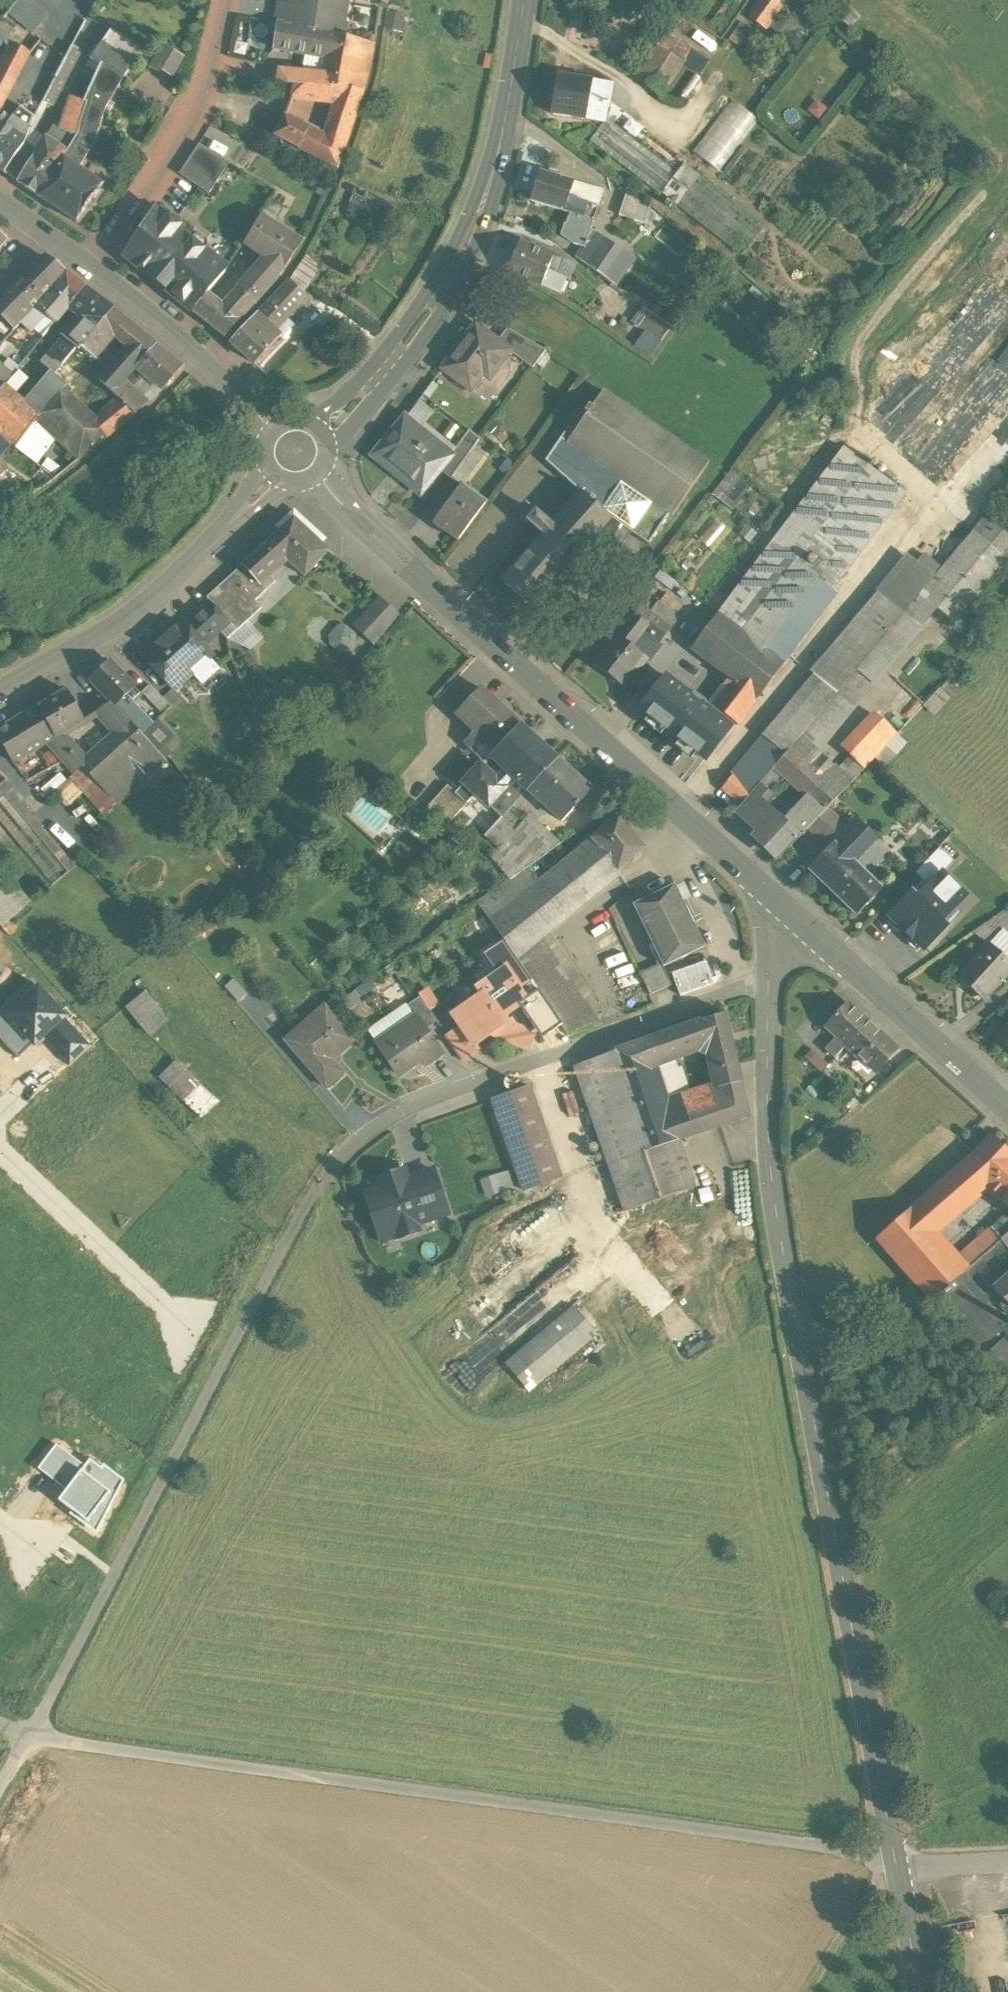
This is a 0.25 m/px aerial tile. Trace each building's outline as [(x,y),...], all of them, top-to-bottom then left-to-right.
[(33,32),(48,13),(33,0),(17,0),(6,13),(33,32)] [(289,4),(305,6),(340,12),(342,0),(290,0),(289,4)] [(780,14),(764,3),(750,23),(766,34),(780,14)] [(288,9),(280,8),(277,22),(302,26),(305,6),(289,4),(288,9)] [(0,21),(0,39),(3,41),(13,30),(1,20),(0,21)] [(302,26),(277,22),(272,47),(325,57),(330,31),(302,26)] [(88,91),(83,102),(86,104),(76,136),(68,152),(63,158),(79,168),(94,142),(105,109),(123,77),(137,53),(117,41),(121,36),(107,29),(98,43),(89,57),(100,64),(88,91)] [(347,36),(330,31),(325,57),(371,64),(374,39),(348,34),(347,36)] [(691,50),(667,34),(657,49),(680,66),(691,50)] [(98,43),(76,35),(64,58),(54,78),(88,91),(100,64),(89,57),(98,43)] [(0,71),(0,108),(29,53),(17,43),(0,71)] [(183,57),(163,45),(151,65),(171,77),(183,57)] [(680,66),(657,49),(636,80),(660,96),(680,66)] [(371,64),(325,57),(322,73),(321,82),(340,86),(362,90),(371,64)] [(322,73),(279,69),(278,81),(294,82),(320,85),(321,82),(322,73)] [(590,79),(559,74),(552,113),(583,119),(584,118),(586,105),(591,79),(590,79)] [(612,83),(590,79),(591,79),(586,105),(607,109),(612,83)] [(340,86),(321,82),(320,85),(294,82),(292,96),(335,101),(340,86)] [(335,101),(324,134),(330,138),(321,158),(336,166),(362,90),(340,86),(335,101)] [(83,102),(71,96),(59,129),(76,136),(86,104),(83,102)] [(758,121),(730,100),(694,149),(721,169),(758,121)] [(30,101),(17,120),(30,127),(32,122),(39,108),(40,105),(30,101)] [(607,109),(586,105),(584,118),(604,122),(607,109)] [(45,111),(39,108),(32,122),(30,127),(34,129),(36,128),(45,111)] [(685,162),(621,113),(613,125),(662,163),(676,174),(685,162)] [(286,116),(276,136),(290,142),(300,123),(286,116)] [(0,135),(0,170),(3,172),(13,158),(23,144),(30,127),(17,120),(6,139),(0,135)] [(324,134),(300,123),(290,142),(321,158),(330,138),(324,134)] [(662,163),(613,125),(605,136),(654,174),(662,163)] [(654,174),(605,136),(596,147),(646,184),(654,174)] [(27,167),(17,182),(39,196),(63,158),(68,152),(46,138),(27,167)] [(199,143),(179,173),(208,193),(230,161),(199,143)] [(27,167),(13,158),(3,172),(17,182),(27,167)] [(79,168),(63,158),(39,196),(76,222),(103,184),(79,168)] [(743,256),(766,227),(685,162),(676,174),(662,163),(654,174),(646,184),(659,193),(663,191),(743,256)] [(574,183),(543,173),(534,202),(568,212),(594,221),(598,207),(570,198),(574,183)] [(603,192),(574,183),(570,198),(598,207),(603,192)] [(647,210),(627,194),(620,218),(643,225),(647,210)] [(192,238),(155,208),(125,254),(125,257),(143,271),(169,294),(192,310),(204,296),(225,270),(202,252),(207,246),(207,240),(200,234),(194,235),(192,238)] [(594,221),(568,212),(560,237),(573,245),(581,247),(585,248),(591,230),(594,221)] [(284,232),(259,216),(243,242),(265,255),(284,267),(295,251),(285,245),(287,242),(283,240),(282,243),(279,241),(284,232)] [(503,216),(501,221),(513,225),(515,220),(503,216)] [(622,252),(591,230),(585,248),(581,247),(573,259),(604,280),(622,252)] [(553,258),(521,245),(509,274),(542,288),(553,258)] [(308,252),(293,276),(309,284),(323,262),(308,252)] [(622,252),(604,280),(614,287),(633,260),(622,252)] [(216,308),(204,296),(192,310),(222,338),(253,304),(281,273),(284,267),(265,255),(216,308)] [(553,258),(542,288),(558,294),(564,278),(555,274),(560,261),(553,258)] [(0,301),(0,316),(14,329),(64,271),(49,260),(39,261),(12,289),(0,301)] [(66,273),(37,308),(55,322),(74,299),(84,286),(66,273)] [(259,315),(232,343),(253,363),(279,334),(276,331),(309,297),(292,281),(259,315)] [(113,309),(84,286),(74,299),(83,307),(59,335),(61,337),(75,348),(77,346),(80,348),(81,346),(113,309)] [(671,326),(643,307),(634,322),(648,331),(637,348),(651,357),(671,326)] [(113,309),(81,346),(95,358),(113,337),(125,347),(98,380),(112,392),(124,379),(134,368),(156,343),(113,309)] [(475,326),(441,370),(468,391),(480,376),(475,372),(483,363),(494,372),(508,354),(509,352),(497,342),(475,326)] [(544,352),(506,330),(497,342),(509,352),(508,354),(530,370),(544,352)] [(61,337),(40,362),(54,374),(75,348),(61,337)] [(185,366),(156,343),(134,368),(161,390),(185,366)] [(54,374),(28,405),(40,413),(61,389),(65,384),(54,374)] [(145,403),(124,379),(112,392),(119,398),(134,413),(145,403)] [(3,385),(0,388),(0,432),(15,445),(35,420),(40,413),(28,405),(3,385)] [(93,419),(61,389),(40,413),(35,420),(76,459),(108,433),(93,419)] [(576,431),(568,426),(546,458),(581,490),(612,518),(605,525),(627,540),(634,530),(650,542),(672,511),(674,513),(708,464),(603,392),(592,409),(587,406),(583,413),(587,416),(576,431)] [(119,398),(93,419),(108,433),(134,413),(119,398)] [(451,456),(404,417),(371,457),(419,497),(440,472),(452,457),(451,456)] [(0,432),(0,472),(20,450),(15,445),(0,432)] [(468,432),(451,456),(452,457),(440,472),(450,479),(468,455),(474,447),(479,441),(468,432)] [(484,456),(474,447),(468,455),(479,463),(484,456)] [(842,449),(716,616),(782,667),(836,595),(831,592),(793,563),(866,467),(842,449)] [(468,455),(450,479),(460,486),(461,487),(479,463),(468,455)] [(866,467),(793,563),(831,592),(904,496),(866,467)] [(733,470),(712,497),(731,511),(752,485),(733,470)] [(460,486),(432,524),(457,543),(485,505),(461,487),(460,486)] [(542,534),(501,580),(532,607),(605,525),(612,518),(581,490),(552,523),(536,508),(526,519),(542,534)] [(16,505),(0,491),(0,518),(16,505)] [(833,728),(936,606),(956,622),(1007,560),(1007,528),(991,512),(934,580),(902,615),(818,717),(833,728)] [(290,519),(238,566),(239,567),(228,577),(232,582),(252,601),(271,582),(265,575),(282,560),(301,577),(325,551),(290,519)] [(875,594),(902,615),(934,580),(905,557),(875,594)] [(228,577),(206,599),(209,602),(226,621),(236,632),(259,608),(252,601),(232,582),(228,577)] [(875,594),(809,672),(813,675),(835,694),(902,615),(875,594)] [(377,597),(353,624),(376,644),(400,617),(377,597)] [(209,602),(189,620),(190,622),(191,621),(207,640),(226,621),(209,602)] [(639,603),(628,617),(639,626),(655,639),(666,625),(639,603)] [(716,616),(691,649),(706,662),(730,681),(756,701),(782,667),(716,616)] [(628,617),(614,634),(625,643),(639,626),(628,617)] [(207,640),(191,621),(190,622),(182,628),(199,648),(207,640)] [(170,634),(167,631),(141,656),(171,688),(190,671),(184,666),(202,651),(199,648),(182,628),(180,626),(170,634)] [(614,634),(593,660),(620,682),(632,667),(633,668),(642,657),(625,643),(614,634)] [(896,682),(924,707),(951,678),(923,652),(896,682)] [(106,662),(86,679),(109,703),(112,705),(124,695),(131,690),(106,662)] [(813,675),(731,776),(752,792),(772,768),(792,745),(800,736),(818,717),(835,694),(813,675)] [(669,676),(642,710),(705,761),(732,727),(669,676)] [(756,701),(730,681),(712,705),(716,708),(714,710),(736,727),(756,701)] [(167,703),(150,685),(142,693),(159,711),(167,703)] [(499,705),(479,687),(455,714),(475,732),(479,727),(499,705)] [(65,693),(36,711),(54,737),(62,734),(82,722),(65,693)] [(153,726),(124,695),(112,705),(166,761),(172,755),(165,747),(174,738),(158,722),(153,726)] [(112,705),(109,703),(95,713),(113,735),(128,722),(112,705)] [(499,705),(479,727),(499,746),(482,764),(456,794),(468,804),(477,794),(502,767),(528,791),(558,758),(499,705)] [(0,730),(0,744),(11,763),(46,744),(54,737),(36,711),(0,730)] [(823,762),(848,785),(896,735),(871,712),(823,762)] [(818,717),(800,736),(815,747),(833,728),(818,717)] [(162,759),(128,722),(113,735),(102,745),(118,765),(107,776),(123,795),(162,759)] [(499,746),(479,727),(475,732),(465,743),(470,747),(467,751),(482,764),(499,746)] [(62,734),(54,737),(46,744),(63,764),(74,775),(81,769),(79,766),(87,759),(62,734)] [(46,744),(11,763),(26,782),(63,764),(46,744)] [(87,759),(79,766),(81,769),(113,805),(123,795),(107,776),(118,765),(102,745),(87,759)] [(792,745),(772,768),(784,779),(794,788),(816,762),(792,745)] [(558,758),(528,791),(550,809),(563,821),(592,790),(558,758)] [(823,762),(819,758),(816,762),(794,788),(804,797),(822,813),(824,811),(848,785),(823,762)] [(502,767),(477,794),(490,806),(495,800),(508,812),(528,791),(502,767)] [(752,792),(749,796),(760,807),(784,779),(772,768),(752,792)] [(102,816),(113,805),(81,769),(74,775),(67,781),(62,775),(42,790),(48,799),(56,792),(70,808),(84,795),(102,816)] [(752,792),(731,776),(720,790),(740,805),(749,796),(752,792)] [(4,781),(0,784),(0,821),(53,885),(75,867),(4,781)] [(418,819),(427,827),(439,813),(450,823),(468,804),(456,794),(448,786),(418,819)] [(499,848),(492,855),(512,879),(527,868),(563,841),(540,820),(550,809),(528,791),(508,812),(502,820),(514,832),(499,848)] [(779,824),(760,807),(749,796),(740,805),(736,810),(759,831),(753,838),(777,860),(796,840),(779,824)] [(804,797),(779,824),(796,840),(807,829),(822,813),(804,797)] [(822,813),(807,829),(828,848),(832,844),(845,831),(824,811),(822,813)] [(618,818),(591,840),(613,866),(616,871),(643,849),(618,818)] [(514,832),(502,820),(487,837),(499,848),(514,832)] [(845,831),(832,844),(855,866),(876,842),(854,821),(845,831)] [(591,840),(538,883),(527,868),(512,879),(477,903),(504,943),(509,951),(534,931),(541,926),(613,866),(591,840)] [(808,870),(833,895),(856,916),(879,890),(855,866),(832,844),(828,848),(808,870)] [(954,862),(939,848),(915,872),(924,880),(935,869),(941,875),(954,862)] [(9,881),(17,873),(0,852),(0,888),(9,881)] [(613,866),(541,926),(547,937),(621,876),(616,871),(613,866)] [(889,915),(924,949),(958,913),(953,908),(964,897),(941,875),(935,869),(924,880),(889,915)] [(407,900),(415,913),(425,907),(429,913),(454,898),(450,892),(459,887),(449,871),(407,900)] [(0,888),(0,921),(6,915),(25,899),(9,881),(0,888)] [(676,888),(638,906),(665,964),(662,965),(665,970),(706,950),(676,888)] [(0,921),(0,926),(7,933),(15,925),(6,915),(0,921)] [(1004,931),(991,919),(970,933),(985,948),(987,946),(988,948),(1004,931)] [(547,937),(541,926),(534,931),(593,1028),(600,1025),(547,937)] [(534,931),(509,951),(538,993),(561,1025),(569,1037),(593,1028),(534,931)] [(287,957),(282,941),(271,945),(276,961),(287,957)] [(504,943),(485,956),(497,975),(475,990),(479,996),(451,1015),(460,1028),(474,1048),(474,1047),(492,1035),(508,1024),(503,1017),(518,1007),(538,993),(509,951),(504,943)] [(987,946),(985,948),(957,977),(982,1001),(1007,973),(1007,967),(988,948),(987,946)] [(672,973),(680,995),(712,983),(704,961),(672,973)] [(662,965),(640,975),(650,996),(672,985),(665,970),(662,965)] [(234,979),(225,987),(238,1002),(247,994),(234,979)] [(0,1009),(0,1053),(7,1046),(18,1058),(42,1036),(63,1016),(31,981),(0,1009)] [(147,990),(127,1006),(151,1035),(170,1019),(147,990)] [(360,992),(347,1000),(370,1033),(383,1023),(360,992)] [(435,1006),(427,993),(420,998),(429,1010),(435,1006)] [(561,1025),(538,993),(518,1007),(541,1039),(561,1025)] [(434,1024),(417,1000),(413,1002),(407,1007),(415,1018),(416,1017),(426,1030),(434,1024)] [(847,1005),(827,1027),(838,1038),(846,1045),(867,1022),(847,1005)] [(330,1012),(314,1026),(310,1022),(304,1028),(301,1024),(284,1039),(325,1086),(342,1071),(329,1055),(335,1050),(337,1053),(353,1039),(330,1012)] [(723,1014),(701,1021),(642,1042),(651,1065),(698,1048),(708,1051),(715,1085),(717,1085),(718,1087),(739,1081),(723,1014)] [(63,1016),(42,1036),(69,1065),(90,1045),(63,1016)] [(426,1030),(416,1017),(415,1018),(378,1044),(400,1075),(423,1059),(427,1065),(443,1054),(426,1030)] [(867,1022),(846,1045),(876,1074),(897,1050),(867,1022)] [(508,1024),(492,1035),(525,1051),(532,1035),(508,1024)] [(995,1039),(1007,1051),(1007,1024),(995,1039)] [(474,1048),(460,1028),(444,1039),(461,1062),(477,1051),(474,1047),(474,1048)] [(838,1038),(827,1051),(834,1058),(846,1045),(838,1038)] [(642,1042),(604,1055),(614,1084),(652,1070),(651,1065),(642,1042)] [(810,1049),(802,1058),(819,1074),(828,1065),(810,1049)] [(604,1055),(573,1067),(584,1099),(615,1086),(614,1084),(604,1055)] [(177,1061),(162,1076),(203,1116),(218,1100),(177,1061)] [(652,1070),(614,1084),(615,1086),(638,1154),(676,1140),(677,1140),(663,1101),(652,1070)] [(715,1085),(663,1101),(677,1140),(748,1115),(739,1081),(718,1087),(717,1085),(715,1085)] [(615,1086),(584,1099),(607,1165),(638,1154),(615,1086)] [(528,1088),(490,1101),(522,1192),(559,1179),(528,1088)] [(571,1092),(560,1096),(567,1117),(578,1113),(571,1092)] [(927,1191),(950,1218),(985,1187),(1007,1165),(1007,1151),(990,1134),(927,1191)] [(638,1154),(607,1165),(623,1212),(693,1188),(676,1140),(638,1154)] [(985,1187),(1007,1207),(1007,1208),(1007,1165),(985,1187)] [(405,1169),(375,1179),(378,1189),(365,1193),(379,1235),(396,1229),(398,1237),(418,1230),(416,1222),(447,1212),(433,1170),(408,1178),(405,1169)] [(484,1193),(514,1187),(511,1171),(481,1176),(484,1193)] [(950,1218),(927,1191),(908,1207),(931,1233),(950,1218)] [(931,1233),(908,1207),(877,1236),(932,1298),(953,1279),(963,1269),(954,1259),(931,1233)] [(989,1226),(1001,1235),(1007,1229),(1007,1208),(1007,1207),(989,1226)] [(989,1226),(981,1233),(991,1244),(1001,1235),(989,1226)] [(981,1233),(954,1259),(963,1269),(984,1250),(991,1244),(981,1233)] [(991,1257),(984,1250),(974,1260),(980,1267),(976,1271),(990,1287),(1007,1306),(1007,1242),(991,1257)] [(959,1286),(954,1291),(968,1307),(973,1302),(990,1287),(976,1271),(959,1286)] [(929,1301),(976,1354),(992,1339),(1007,1358),(1007,1342),(973,1302),(968,1307),(954,1291),(959,1286),(953,1279),(932,1298),(929,1301)] [(573,1306),(505,1363),(528,1391),(596,1334),(573,1306)] [(992,1339),(976,1354),(1002,1383),(1007,1378),(1007,1358),(992,1339)] [(66,1490),(85,1466),(56,1444),(38,1468),(66,1490)] [(82,1519),(99,1530),(118,1493),(96,1476),(102,1467),(90,1459),(85,1466),(66,1490),(58,1500),(72,1510),(69,1513),(80,1521),(82,1519)]
